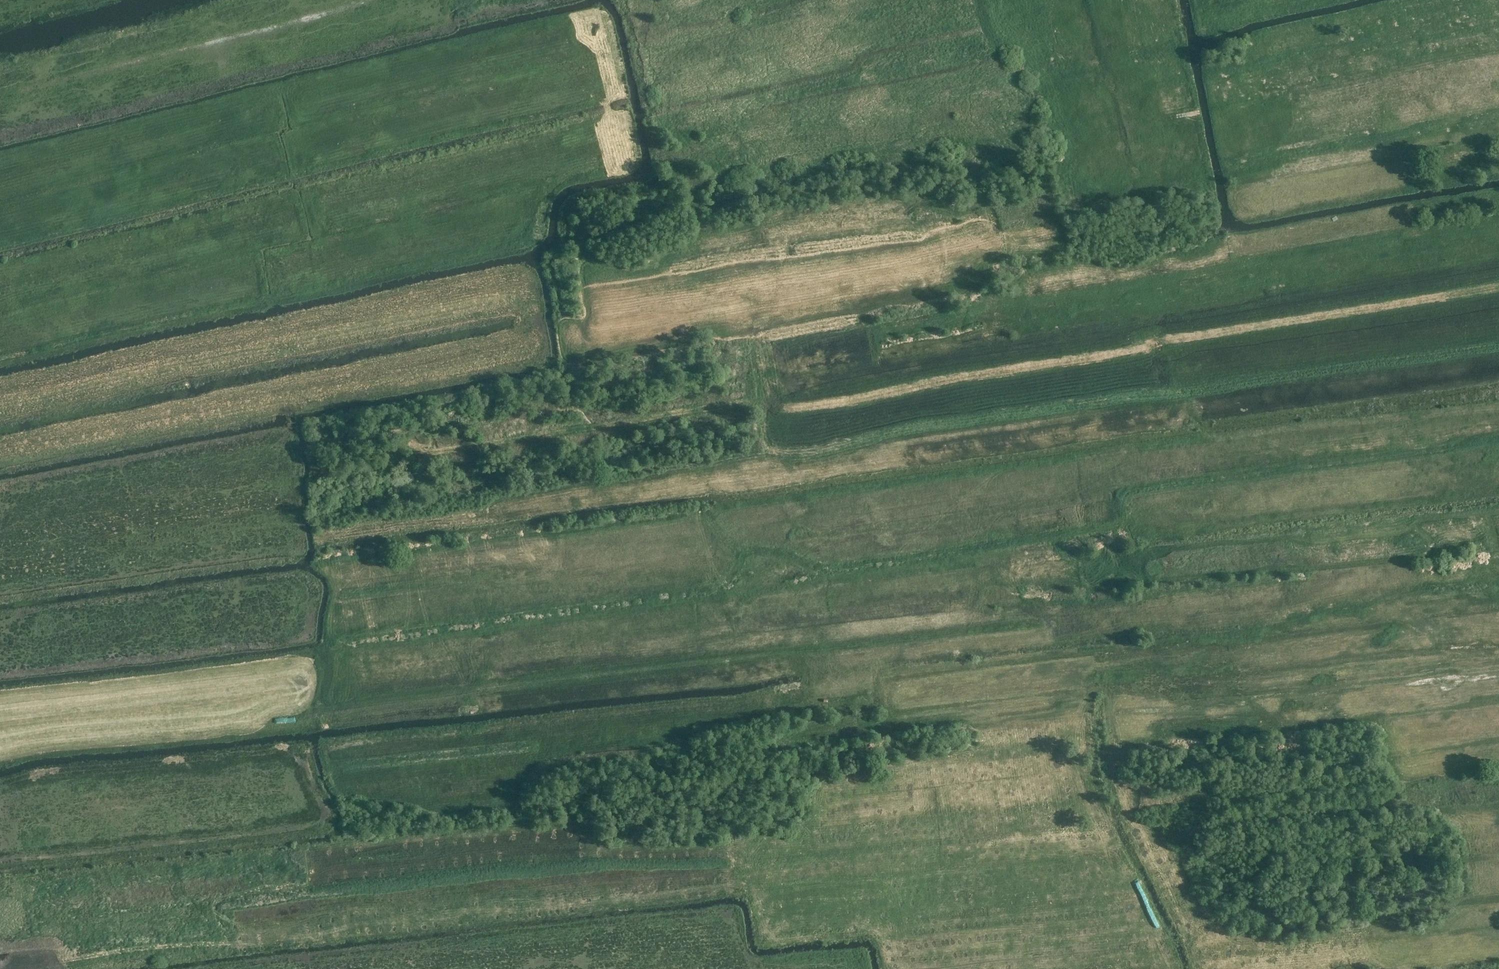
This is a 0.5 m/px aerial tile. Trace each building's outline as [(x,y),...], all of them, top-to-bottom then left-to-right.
[(1489,492),(1497,490),(1495,483),(1487,485),(1489,492)]
